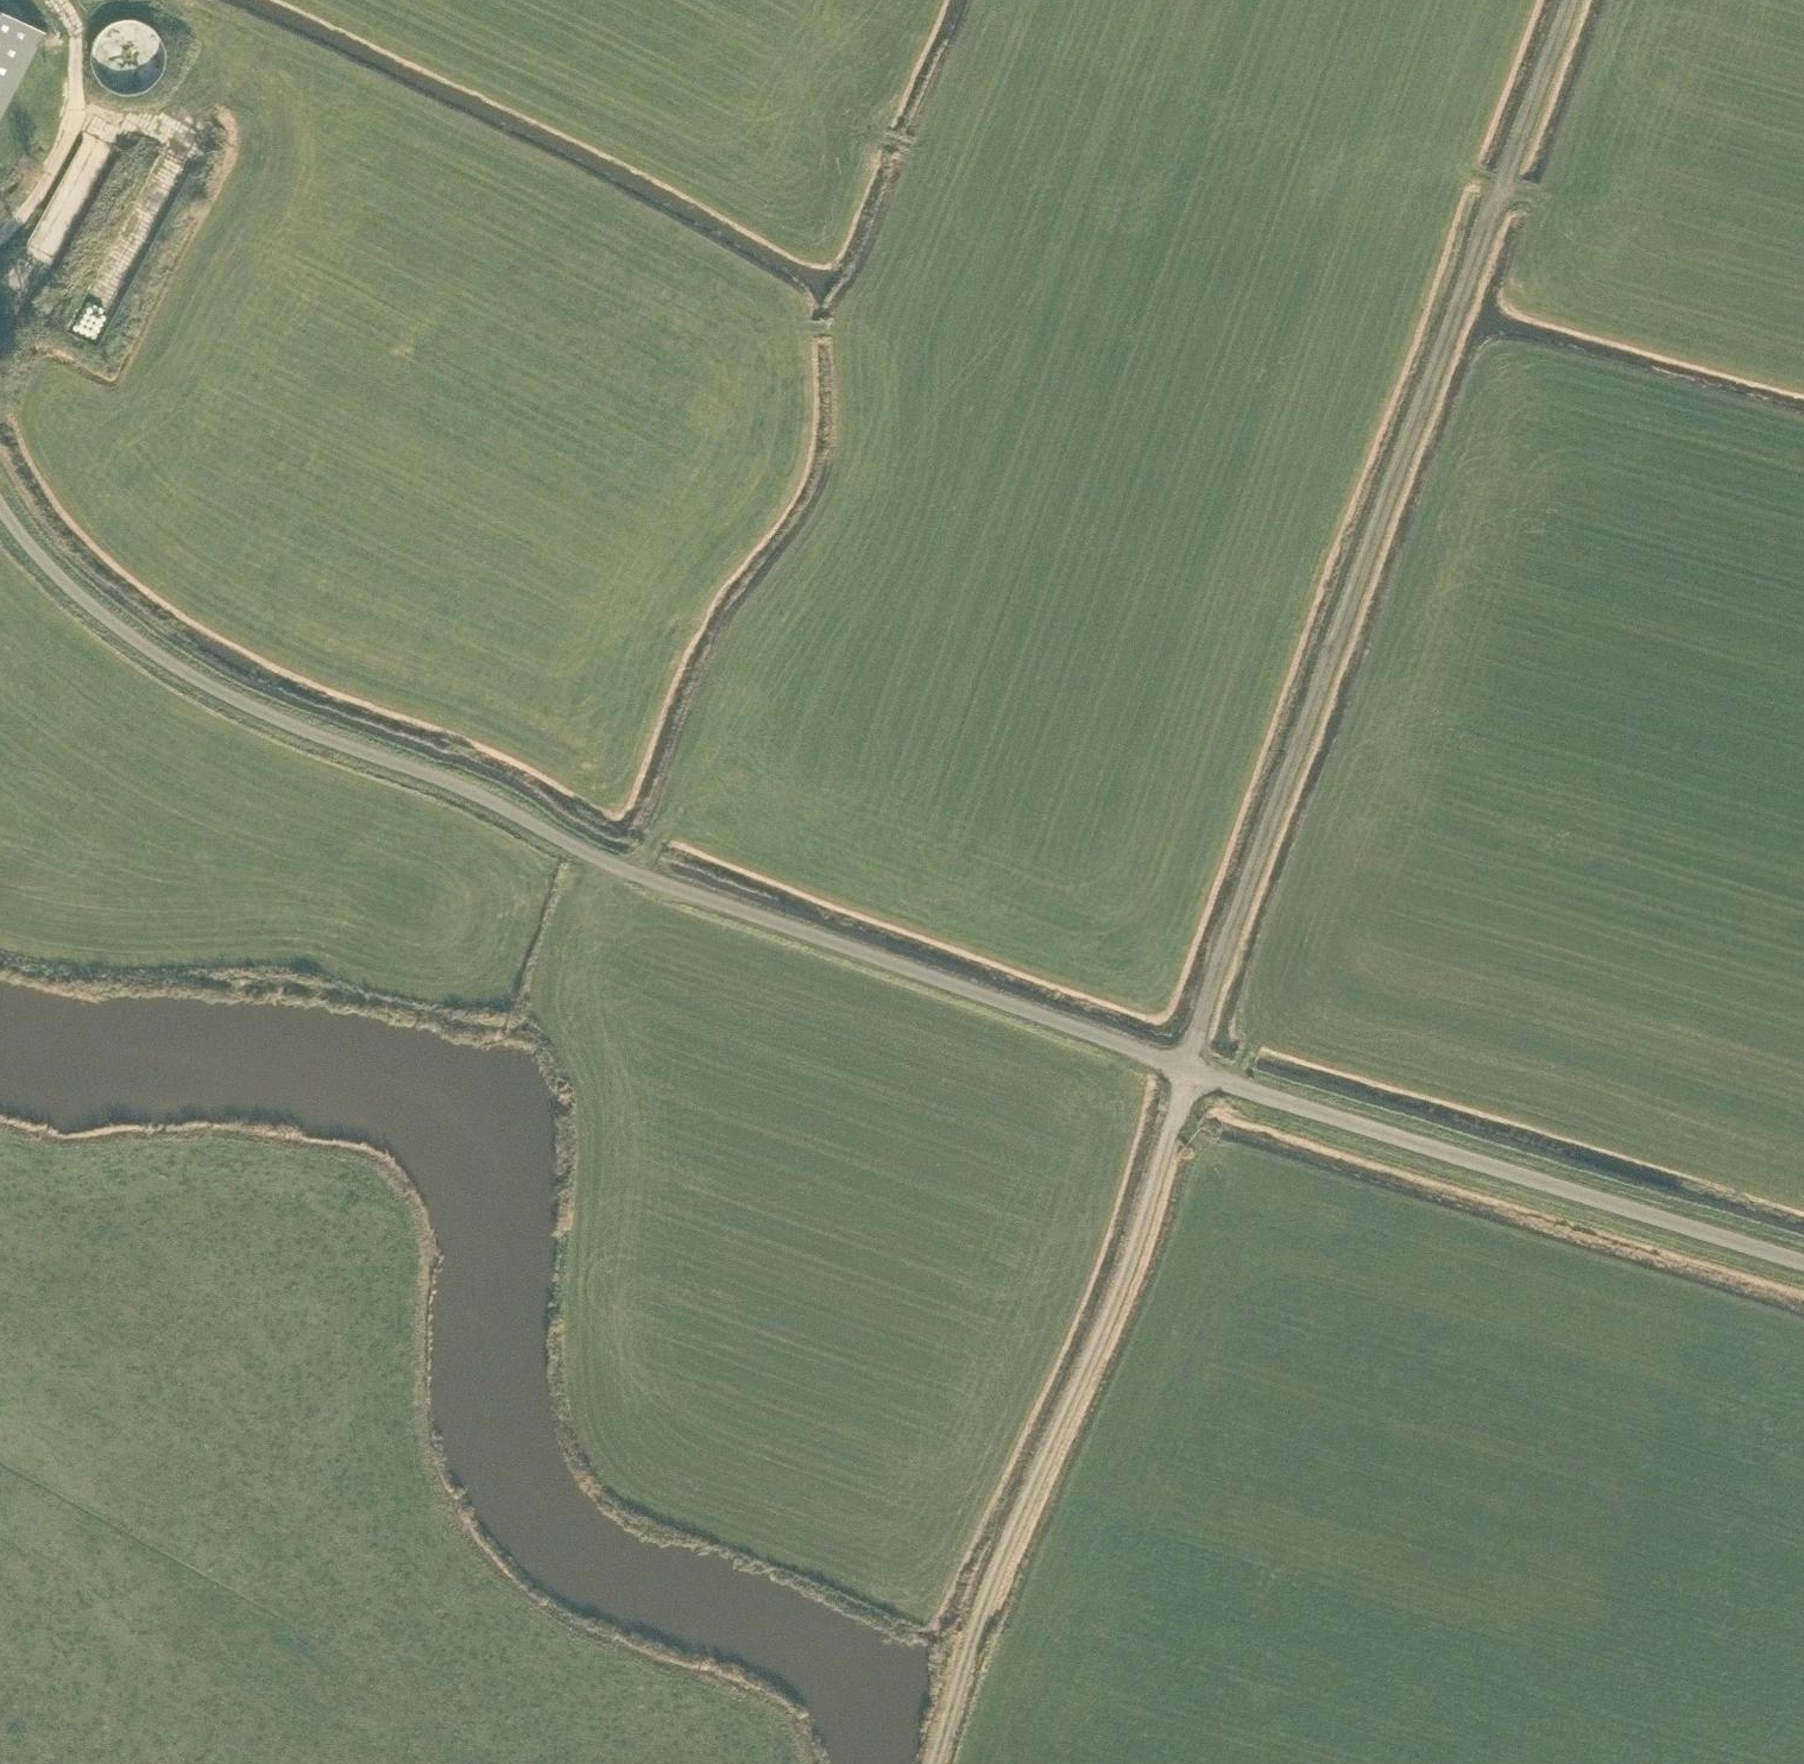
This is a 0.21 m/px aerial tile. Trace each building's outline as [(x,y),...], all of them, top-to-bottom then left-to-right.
[(0,9),(0,117),(44,31),(0,9)] [(106,48),(148,81),(179,43),(137,9),(106,48)]
